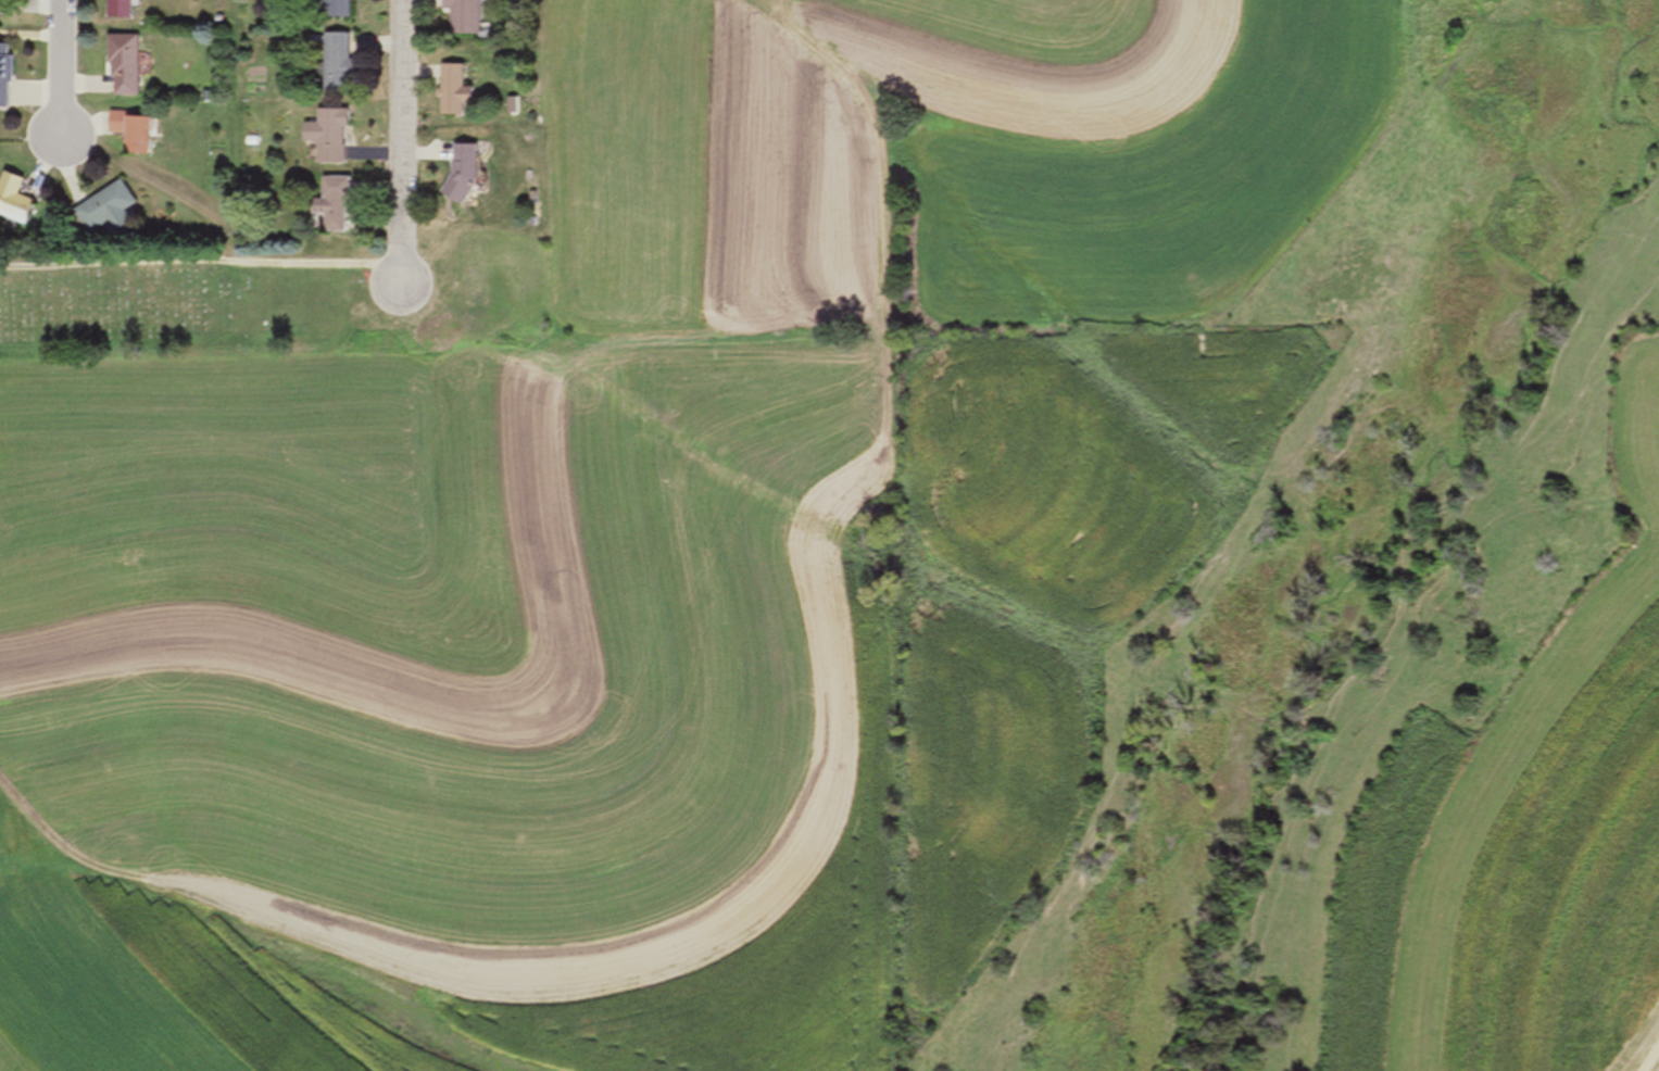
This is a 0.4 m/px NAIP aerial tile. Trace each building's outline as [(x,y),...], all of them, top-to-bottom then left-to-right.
[(15,0),(0,0),(0,15),(15,15),(15,0)] [(113,19),(137,19),(137,0),(113,0),(113,19)] [(328,19),(355,19),(355,0),(328,0),(328,19)] [(489,0),(448,0),(448,11),(456,11),(456,34),(489,34),(489,0)] [(327,92),(356,92),(356,33),(327,33),(327,92)] [(115,35),(115,96),(142,96),(142,35),(115,35)] [(17,107),(18,44),(0,44),(0,107),(17,107)] [(446,115),(472,115),(472,104),(482,104),(482,87),(472,87),(471,65),(446,65),(446,115)] [(309,122),(309,142),(322,142),(322,163),(352,163),(353,109),(320,109),(320,122),(309,122)] [(154,155),(156,113),(110,112),(109,133),(129,134),(128,154),(154,155)] [(484,198),(484,145),(457,145),(457,198),(484,198)] [(36,202),(20,195),(27,179),(9,172),(0,195),(0,215),(27,225),(36,202)] [(355,233),(356,177),(323,177),(322,215),(333,216),(333,233),(355,233)] [(138,204),(124,181),(76,211),(91,235),(109,224),(115,234),(131,224),(124,213),(138,204)]
